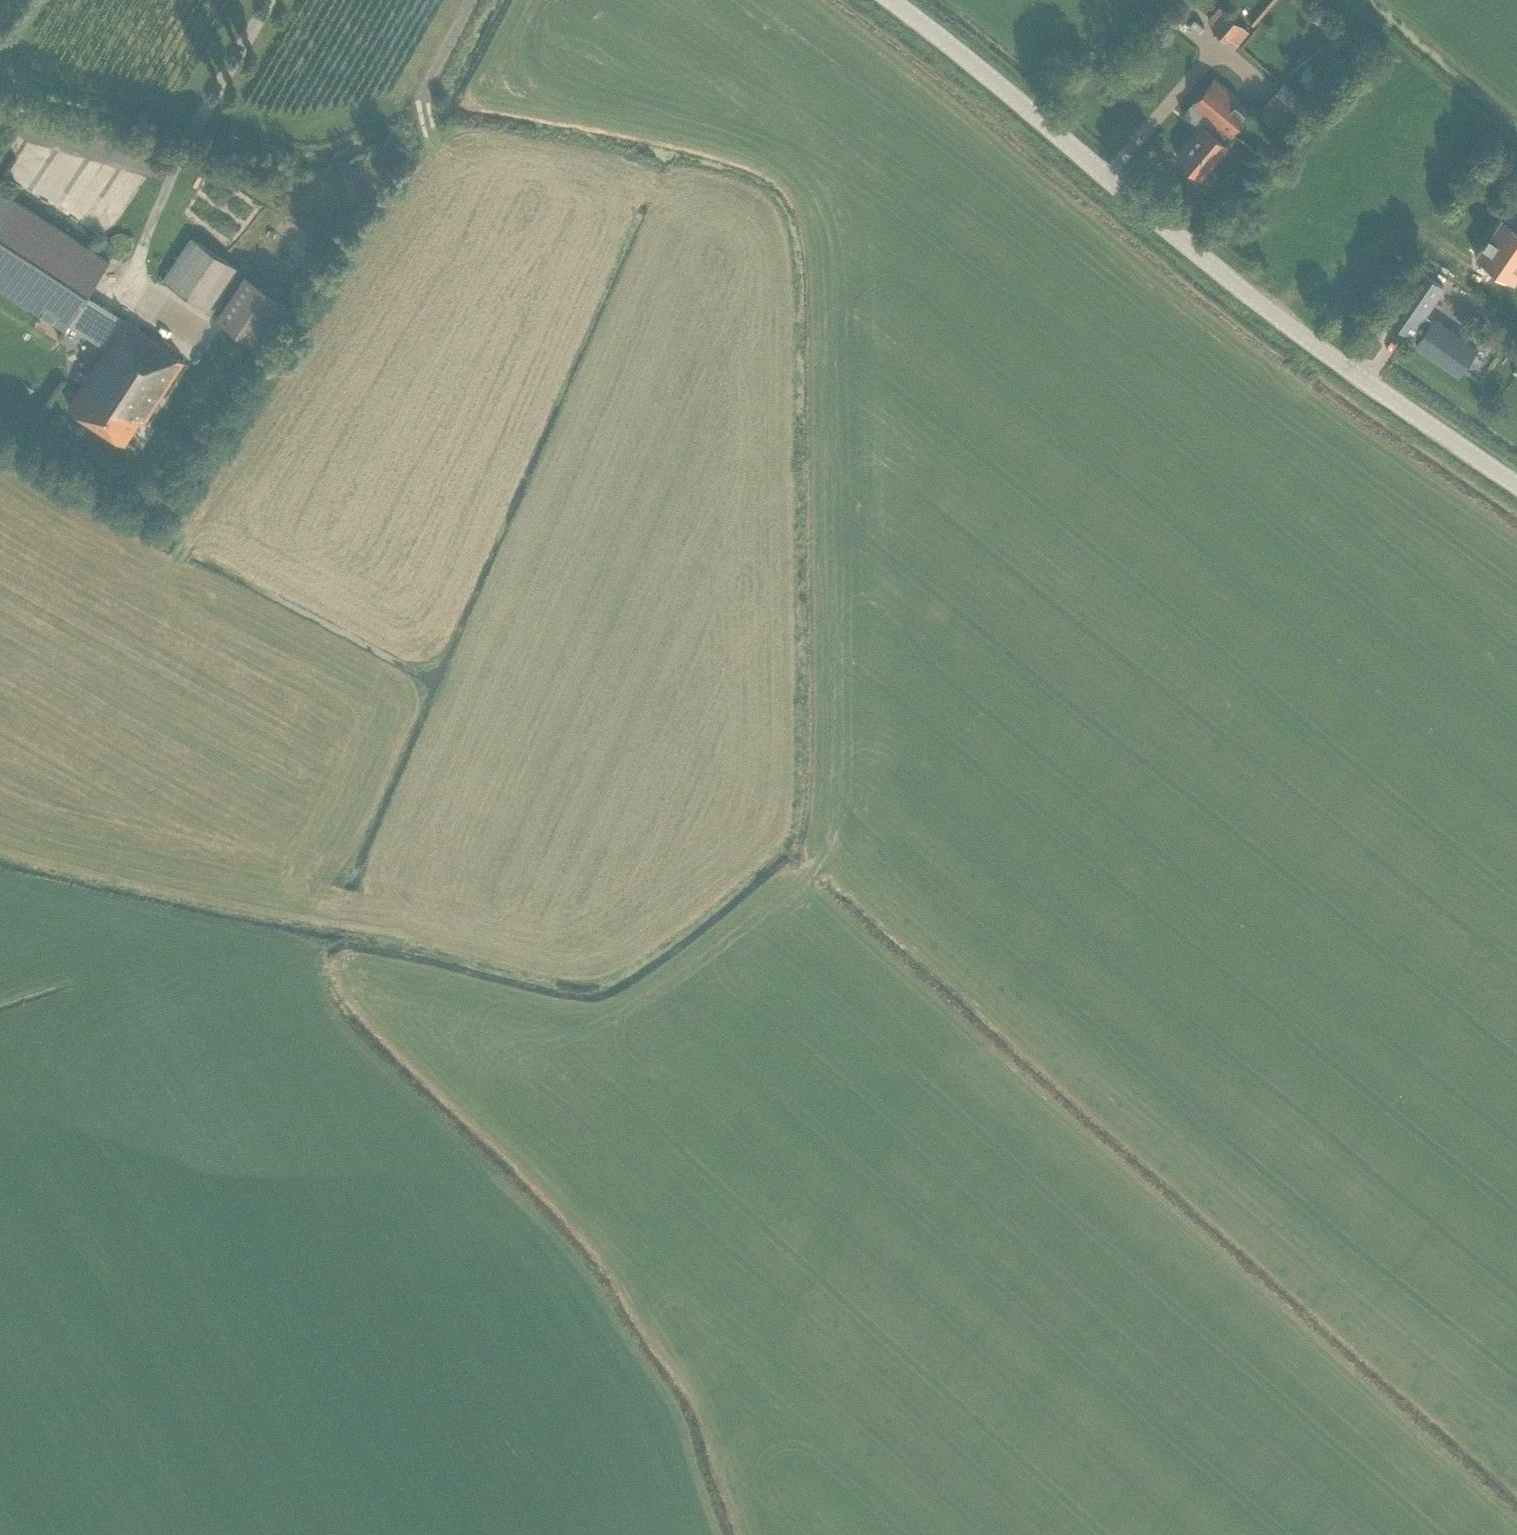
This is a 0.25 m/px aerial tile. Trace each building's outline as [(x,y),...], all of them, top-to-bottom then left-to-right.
[(1238,44),(1247,33),(1220,10),(1210,22),(1217,28),(1215,31),(1227,42),(1230,39),(1238,44)] [(1317,62),(1315,62),(1312,62),(1310,63),(1307,64),(1305,65),(1303,67),(1302,70),(1300,72),(1300,74),(1300,77),(1300,80),(1300,82),(1302,85),(1303,87),(1305,89),(1307,90),(1310,92),(1312,92),(1315,92),(1317,92),(1320,92),(1322,90),(1325,89),(1327,87),(1328,85),(1329,82),(1330,80),(1330,77),(1330,75),(1329,72),(1328,69),(1327,67),(1325,65),(1322,64),(1320,63),(1317,62)] [(1230,134),(1249,111),(1212,80),(1193,103),(1217,123),(1210,131),(1204,126),(1177,157),(1201,178),(1228,146),(1221,140),(1228,132),(1230,134)] [(1289,119),(1305,102),(1284,84),(1268,102),(1289,119)] [(65,330),(70,322),(108,346),(69,406),(126,443),(140,421),(144,423),(184,361),(167,350),(168,348),(125,320),(124,320),(86,296),(109,261),(0,190),(0,288),(65,330)] [(1502,215),(1475,255),(1514,282),(1516,278),(1516,226),(1502,215)] [(135,238),(116,228),(108,242),(127,252),(135,238)] [(209,312),(238,269),(191,238),(163,281),(209,312)] [(248,262),(215,305),(254,335),(287,292),(248,262)] [(1433,320),(1425,315),(1444,287),(1421,271),(1388,319),(1411,335),(1412,333),(1420,339),(1416,345),(1459,375),(1477,349),(1433,320)] [(249,373),(252,368),(247,365),(244,370),(249,373)]
